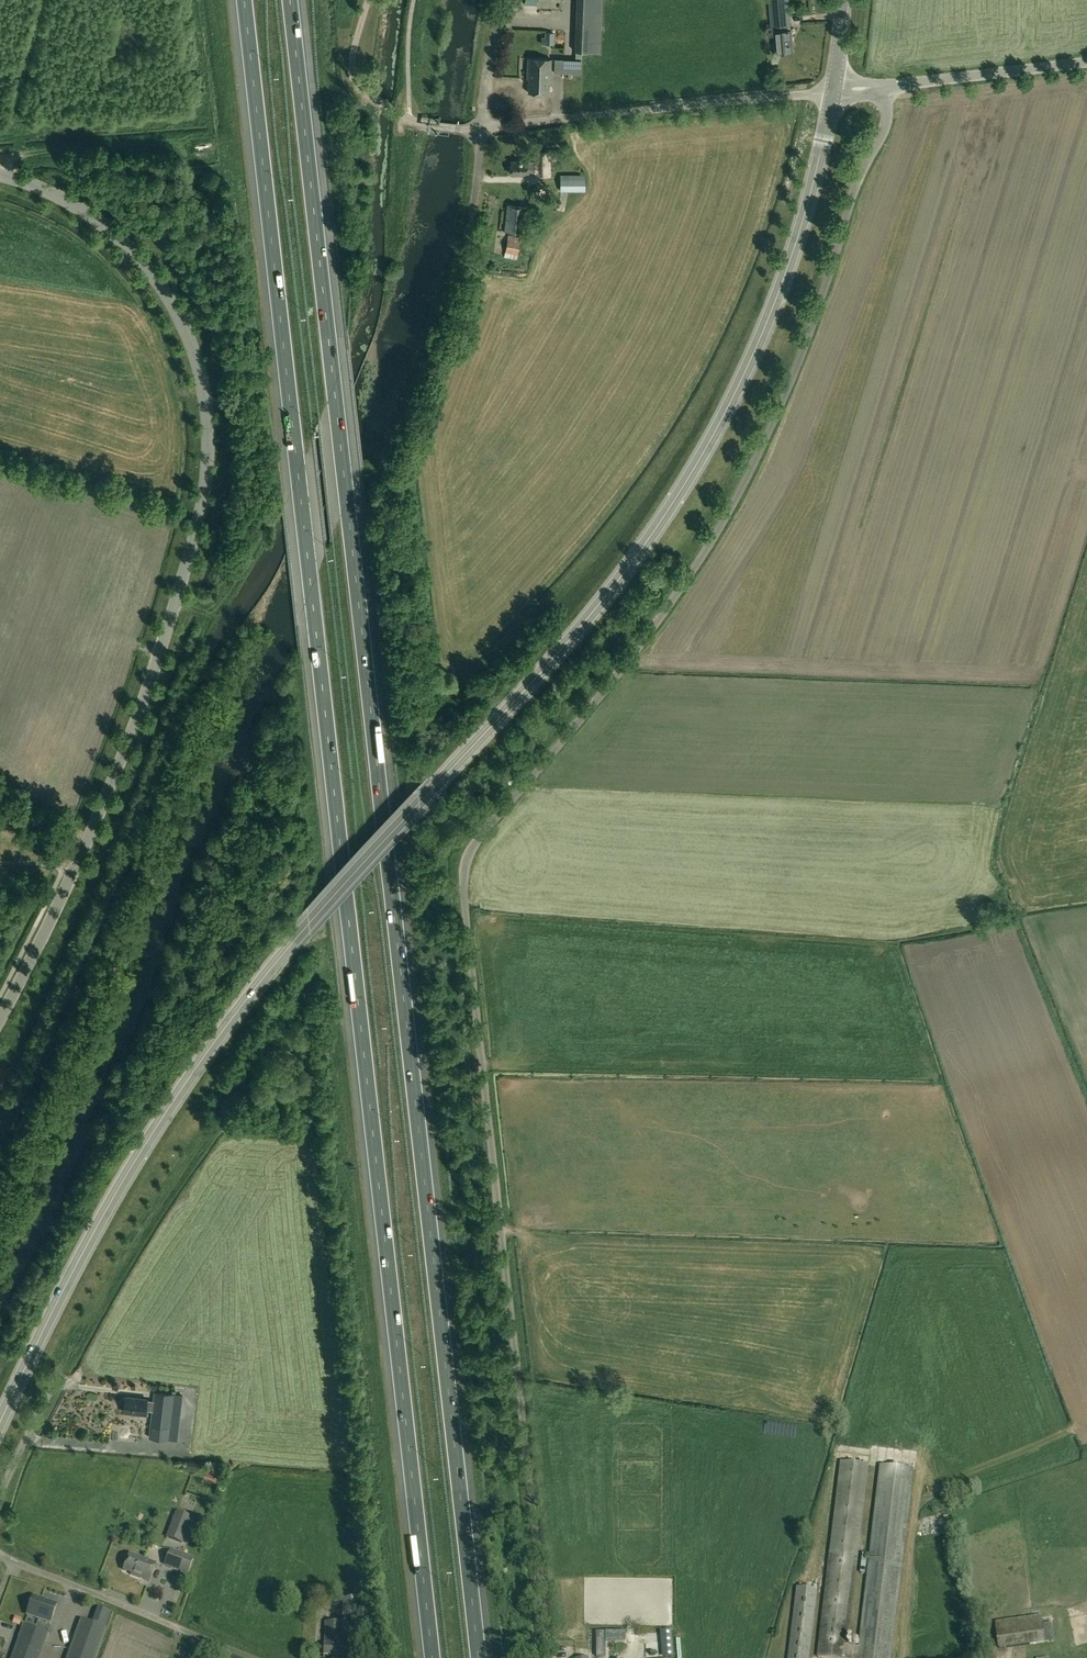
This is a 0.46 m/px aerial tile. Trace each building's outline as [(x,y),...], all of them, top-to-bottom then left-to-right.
[(601,0),(577,0),(577,10),(601,11),(601,0)] [(771,24),(783,23),(790,23),(788,0),(769,0),(771,24)] [(791,31),(775,32),(777,51),(793,50),(791,31)] [(528,92),(548,93),(548,80),(550,80),(551,59),(528,58),(527,79),(528,79),(528,92)] [(555,59),(554,72),(581,73),(582,60),(555,59)] [(528,174),(528,172),(535,172),(535,175),(550,175),(550,151),(535,151),(535,161),(528,161),(511,161),(511,174),(528,174)] [(585,174),(560,174),(560,191),(585,191),(585,174)] [(505,230),(524,233),(527,207),(508,205),(505,230)] [(517,259),(521,237),(508,235),(504,257),(517,259)] [(147,1399),(146,1399),(125,1397),(125,1399),(123,1399),(123,1400),(122,1404),(123,1405),(124,1405),(124,1412),(145,1414),(146,1410),(152,1410),(150,1437),(169,1439),(173,1394),(154,1392),(153,1401),(147,1400),(147,1399)] [(882,1461),(878,1521),(892,1522),(891,1538),(898,1538),(897,1550),(910,1551),(915,1463),(882,1461)] [(840,1462),(817,1657),(823,1657),(846,1657),(869,1465),(840,1462)] [(178,1513),(168,1537),(182,1543),(192,1518),(178,1513)] [(194,1559),(171,1550),(165,1564),(188,1573),(194,1559)] [(141,1577),(150,1580),(156,1564),(130,1554),(124,1570),(133,1573),(132,1574),(140,1578),(141,1577)] [(788,1657),(809,1657),(818,1589),(797,1587),(788,1657)] [(57,1606),(32,1597),(26,1614),(51,1623),(57,1606)] [(358,1617),(358,1612),(359,1599),(343,1599),(342,1617),(358,1617)] [(1046,1643),(1042,1615),(995,1621),(998,1649),(1046,1643)] [(81,1620),(68,1657),(96,1657),(106,1628),(81,1620)] [(347,1623),(326,1623),(326,1645),(324,1645),(324,1654),(348,1655),(348,1645),(347,1645),(347,1623)] [(12,1657),(40,1657),(48,1634),(24,1625),(12,1657)] [(362,1625),(353,1625),(353,1638),(362,1638),(362,1625)] [(595,1632),(595,1657),(604,1656),(604,1641),(624,1641),(623,1631),(595,1632)] [(673,1657),(674,1657),(673,1641),(662,1642),(663,1657),(673,1657)]
